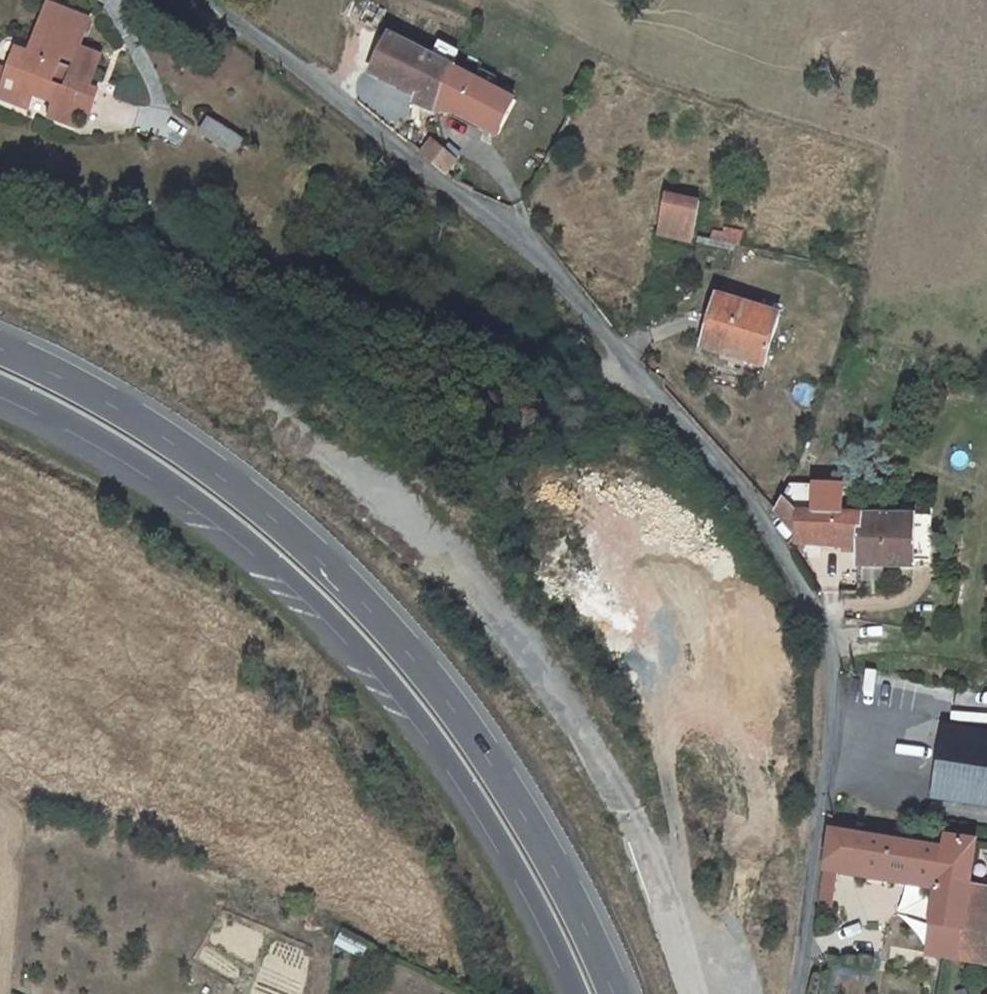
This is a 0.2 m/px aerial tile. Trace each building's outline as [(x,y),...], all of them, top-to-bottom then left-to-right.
[(78,55),(90,20),(50,6),(31,55),(19,51),(10,74),(23,78),(15,99),(31,104),(34,94),(56,103),(52,116),(78,126),(83,112),(91,114),(99,91),(86,86),(71,80),(67,90),(51,83),(61,57),(75,62),(78,55)] [(440,45),(434,58),(392,36),(372,74),(416,96),(415,102),(437,111),(455,69),(452,68),(459,55),(440,45)] [(84,57),(78,72),(90,77),(94,78),(94,76),(101,56),(86,51),(84,57)] [(86,86),(90,77),(78,72),(84,57),(78,55),(75,62),(61,57),(51,83),(67,90),(71,80),(86,86)] [(474,79),(491,88),(497,78),(480,68),(474,79)] [(14,101),(15,99),(23,78),(10,74),(0,69),(0,98),(13,103),(14,101)] [(503,128),(516,101),(513,100),(499,92),(491,88),(474,79),(455,69),(437,111),(457,115),(474,123),(478,116),(503,128)] [(29,108),(31,104),(15,99),(14,101),(29,108)] [(478,116),(474,123),(499,136),(503,128),(478,116)] [(244,141),(210,118),(201,132),(235,155),(244,141)] [(433,142),(421,155),(433,165),(443,151),(433,142)] [(443,151),(433,165),(445,175),(460,157),(448,146),(444,150),(443,151)] [(749,205),(751,193),(736,190),(734,203),(749,205)] [(658,234),(693,242),(701,203),(666,196),(658,234)] [(712,240),(735,245),(739,246),(741,233),(726,230),(725,234),(713,232),(712,240)] [(734,251),(735,245),(712,240),(699,237),(697,243),(734,251)] [(703,347),(721,353),(747,360),(765,366),(780,316),(719,297),(703,347)] [(744,369),(747,360),(721,353),(719,361),(744,369)] [(875,469),(860,470),(860,480),(875,480),(875,469)] [(775,513),(796,534),(821,537),(838,538),(839,545),(839,547),(862,550),(865,516),(798,514),(784,500),(775,513)] [(893,517),(865,516),(862,550),(859,566),(885,567),(913,567),(913,556),(914,537),(914,517),(893,517)] [(885,567),(859,566),(860,585),(884,586),(885,567)] [(931,800),(986,809),(986,731),(943,724),(931,800)] [(930,889),(936,889),(941,849),(837,832),(831,832),(824,871),(838,873),(862,877),(863,870),(900,875),(931,881),(930,889)] [(942,840),(941,849),(936,889),(968,893),(969,885),(974,852),(976,843),(942,840)] [(838,873),(824,871),(819,908),(832,910),(838,873)] [(930,889),(931,881),(900,875),(898,884),(930,889)] [(962,931),(961,939),(986,943),(986,888),(969,885),(968,893),(962,931)] [(932,926),(962,931),(968,893),(936,889),(932,926)] [(928,956),(957,960),(961,939),(962,931),(932,926),(928,956)] [(365,943),(344,934),(339,944),(360,954),(365,943)] [(957,960),(986,965),(986,963),(986,943),(961,939),(957,960)] [(371,946),(365,943),(360,954),(366,957),(371,946)]
